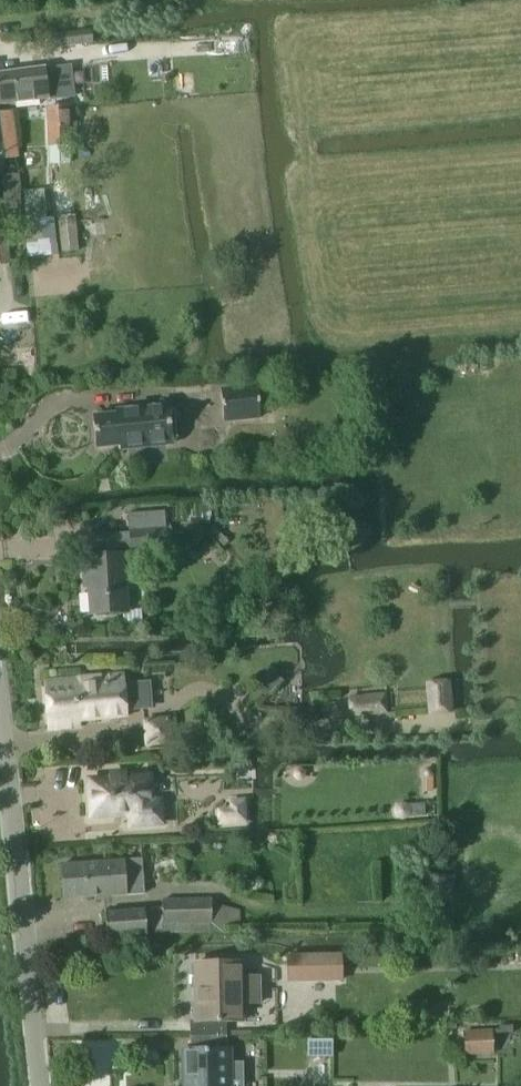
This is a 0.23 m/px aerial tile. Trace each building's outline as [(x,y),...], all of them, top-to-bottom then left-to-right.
[(91,31),(46,36),(47,48),(92,43),(91,31)] [(0,75),(0,108),(48,102),(48,101),(74,98),(71,67),(44,70),(0,75)] [(78,109),(69,109),(47,110),(49,165),(71,164),(70,146),(79,146),(78,109)] [(18,156),(12,111),(0,113),(0,158),(18,156)] [(3,176),(4,205),(21,205),(19,176),(3,176)] [(54,190),(57,218),(60,253),(78,252),(75,216),(76,216),(74,188),(54,190)] [(24,191),(26,221),(46,220),(44,189),(24,191)] [(224,425),(261,422),(258,391),(221,394),(224,425)] [(132,416),(93,420),(96,451),(120,449),(120,453),(173,447),(172,442),(178,442),(176,426),(171,427),(169,408),(132,412),(132,416)] [(128,513),(129,532),(131,550),(167,548),(165,511),(128,513)] [(127,612),(124,554),(82,557),(84,586),(89,585),(90,614),(127,612)] [(265,619),(259,625),(265,631),(267,634),(270,631),(274,628),(265,619)] [(272,670),(258,686),(270,696),(283,680),(272,670)] [(122,674),(45,681),(49,727),(80,725),(79,720),(126,716),(125,707),(147,705),(145,684),(123,686),(122,674)] [(425,682),(427,715),(454,713),(452,680),(425,682)] [(350,719),(389,715),(387,693),(348,696),(350,719)] [(170,718),(145,720),(147,745),(172,743),(170,718)] [(131,825),(162,823),(161,801),(152,802),(150,777),(126,778),(125,773),(111,774),(111,779),(90,780),(92,817),(115,815),(115,813),(130,812),(131,825)] [(219,823),(246,822),(245,800),(231,800),(232,809),(219,810),(219,823)] [(396,805),(394,810),(394,816),(398,820),(404,821),(408,819),(412,814),(411,809),(408,804),(402,803),(396,805)] [(64,898),(126,894),(144,893),(142,858),(124,860),(62,864),(64,898)] [(455,877),(438,876),(423,876),(423,899),(438,899),(438,897),(455,897),(455,877)] [(163,925),(163,935),(223,934),(223,906),(211,907),(211,898),(163,899),(163,925)] [(106,910),(107,939),(147,938),(146,908),(106,910)] [(342,955),(287,956),(288,983),(342,982),(342,955)] [(176,962),(160,962),(161,979),(176,978),(176,962)] [(195,1020),(190,1021),(190,1036),(227,1036),(227,1020),(244,1020),(243,1003),(260,1003),(259,977),(243,977),(243,963),(194,964),(195,1020)] [(493,1031),(463,1033),(467,1058),(494,1056),(493,1031)] [(183,1050),(183,1085),(244,1085),(243,1071),(231,1071),(231,1063),(231,1049),(228,1049),(227,1036),(190,1036),(190,1050),(183,1050)]
